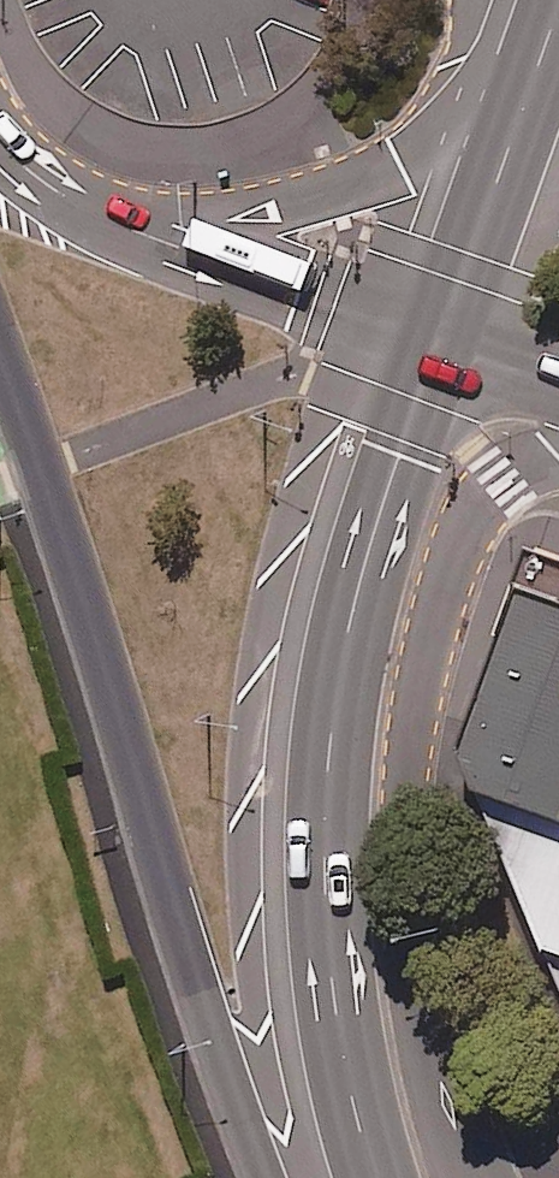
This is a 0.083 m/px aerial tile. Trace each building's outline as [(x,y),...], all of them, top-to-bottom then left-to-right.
[(525,543),(457,738),(471,774),(558,806),(558,554),(525,543)] [(471,774),(558,984),(558,806),(471,774)]
